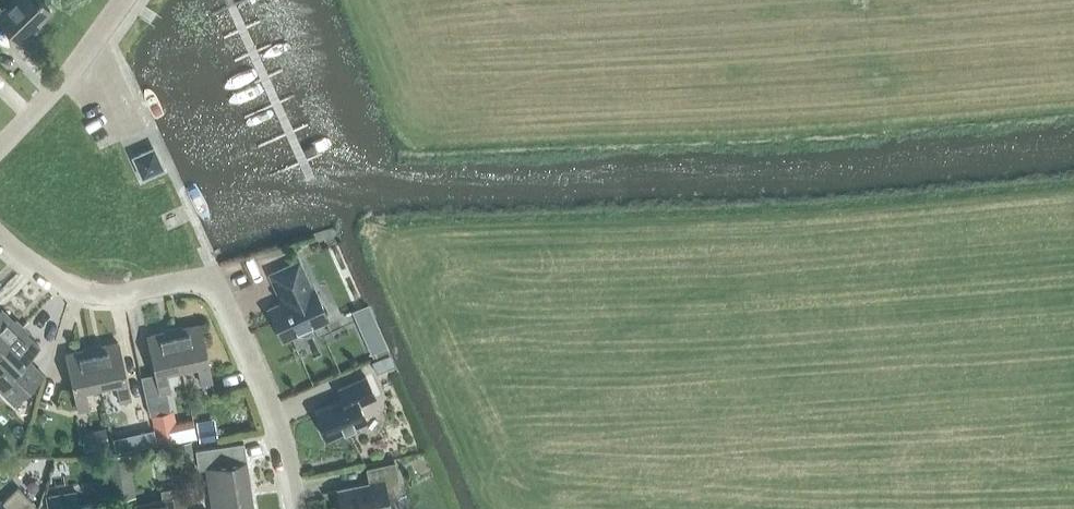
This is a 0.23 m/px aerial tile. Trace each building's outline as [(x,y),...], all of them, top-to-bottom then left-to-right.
[(38,0),(13,0),(2,11),(0,9),(0,23),(21,44),(32,33),(29,31),(49,11),(38,0)] [(133,158),(142,178),(162,169),(153,149),(133,158)] [(281,303),(267,309),(282,341),(298,334),(299,336),(304,336),(309,334),(312,330),(311,328),(328,320),(313,288),(311,289),(298,261),(268,275),(281,303)] [(19,328),(0,309),(0,310),(0,348),(19,328)] [(373,320),(357,327),(370,356),(386,349),(373,320)] [(199,325),(173,331),(181,368),(196,364),(200,384),(211,382),(206,362),(207,362),(199,325)] [(0,348),(0,391),(13,404),(42,375),(26,359),(39,347),(19,328),(0,348)] [(181,368),(173,331),(146,336),(155,374),(159,393),(170,391),(165,371),(181,368)] [(100,386),(115,382),(119,402),(130,400),(125,380),(126,380),(117,343),(92,349),(100,386)] [(84,389),(100,386),(92,349),(65,354),(73,392),(74,392),(78,411),(89,409),(84,389)] [(384,368),(379,358),(370,361),(375,372),(384,368)] [(341,399),(313,411),(325,439),(366,422),(359,406),(375,398),(365,377),(337,389),(341,399)] [(174,423),(170,424),(167,411),(150,415),(157,445),(178,440),(174,423)] [(197,428),(199,441),(217,439),(215,426),(197,428)] [(133,435),(136,448),(155,444),(152,431),(133,435)] [(94,435),(97,448),(109,445),(107,432),(94,435)] [(177,445),(180,460),(193,458),(190,442),(177,445)] [(211,508),(253,508),(243,443),(195,450),(198,469),(204,468),(211,508)] [(105,457),(112,501),(135,497),(128,453),(105,457)] [(341,508),(389,508),(385,492),(400,489),(394,463),(365,469),(369,483),(337,490),(341,508)] [(135,506),(136,508),(185,508),(181,487),(160,490),(162,501),(135,506)] [(37,508),(17,488),(0,504),(0,508),(37,508)] [(95,503),(78,506),(75,491),(46,496),(48,508),(96,508),(95,503)]
